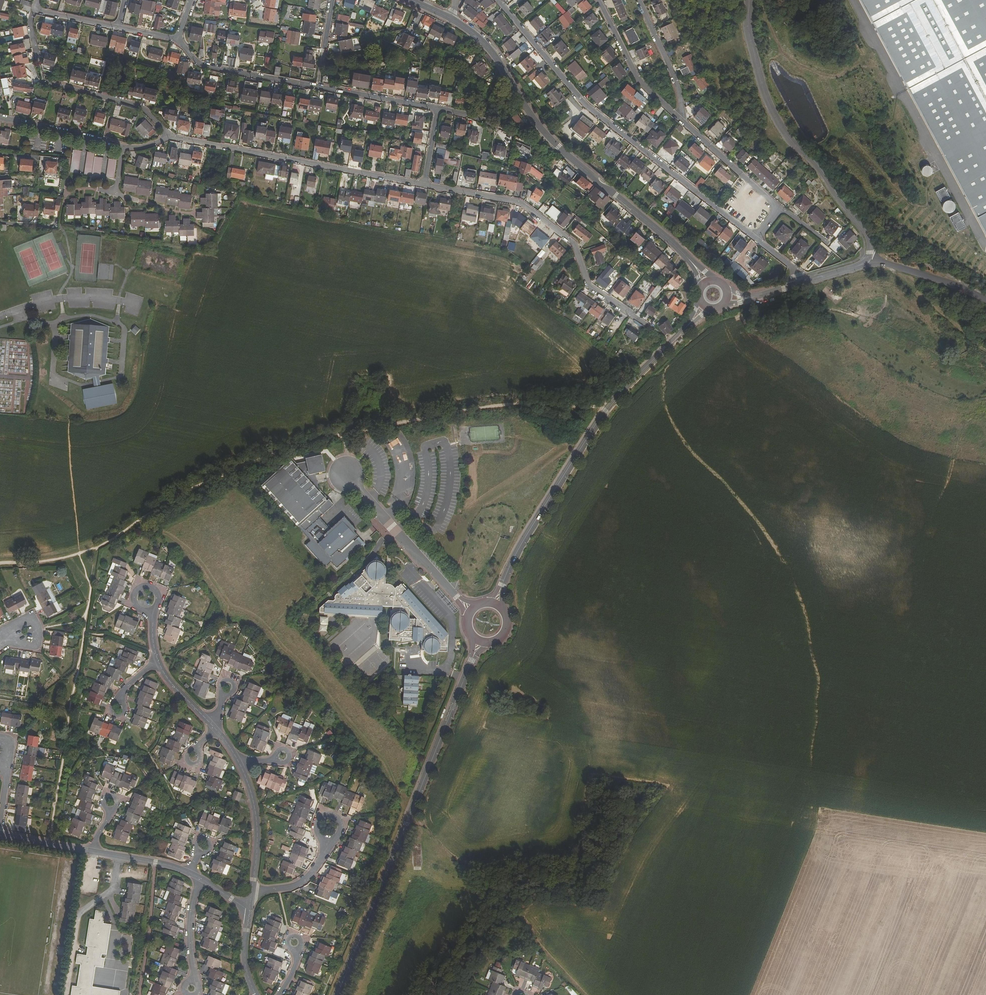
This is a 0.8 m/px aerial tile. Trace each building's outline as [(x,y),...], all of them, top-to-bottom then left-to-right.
[(114,16),(118,4),(103,0),(87,0),(86,5),(99,8),(98,11),(114,16)] [(132,3),(130,12),(139,14),(141,5),(142,5),(142,4),(143,0),(133,0),(132,3)] [(177,10),(180,0),(169,0),(167,7),(177,10)] [(207,0),(205,14),(215,16),(217,1),(207,0)] [(265,6),(275,8),(277,0),(266,0),(265,6)] [(308,8),(311,9),(319,10),(321,0),(310,0),(308,8)] [(344,6),(353,9),(356,1),(352,0),(346,0),(344,6)] [(358,7),(371,12),(374,5),(376,2),(371,0),(361,0),(358,7)] [(472,0),(466,0),(460,10),(462,12),(460,15),(471,23),(473,21),(478,14),(475,11),(480,4),(477,1),(475,2),(472,0)] [(485,8),(485,7),(487,8),(493,4),(489,0),(486,0),(481,4),(485,8)] [(592,7),(586,0),(585,0),(578,5),(585,13),(592,7)] [(620,18),(626,15),(627,15),(620,0),(614,0),(613,1),(620,18)] [(661,0),(657,0),(652,2),(658,16),(666,12),(661,0)] [(985,237),(985,0),(860,0),(985,237)] [(152,16),(156,2),(151,1),(150,6),(142,4),(142,5),(140,13),(152,16)] [(525,15),(533,9),(527,2),(519,8),(525,15)] [(247,5),(234,3),(234,4),(230,3),(229,14),(232,14),(232,15),(245,17),(247,5)] [(282,17),(289,18),(291,5),(284,4),(283,11),(282,17)] [(370,14),(385,21),(389,12),(374,5),(371,12),(370,14)] [(571,25),(574,22),(569,15),(575,10),(572,7),(563,15),(571,25)] [(265,21),(275,23),(277,10),(267,8),(265,21)] [(400,24),(404,14),(392,9),(388,19),(400,24)] [(496,18),(493,15),(493,14),(489,18),(482,12),(478,14),(473,21),(483,29),(494,19),(496,18)] [(590,27),(598,20),(593,13),(585,20),(590,27)] [(339,14),(337,21),(348,23),(350,17),(339,14)] [(496,18),(494,19),(507,35),(513,30),(500,14),(496,18)] [(563,15),(560,18),(564,24),(563,25),(566,29),(571,25),(563,15)] [(434,23),(429,20),(430,18),(426,16),(422,23),(424,24),(424,25),(427,27),(428,26),(431,28),(434,23)] [(53,23),(55,18),(46,17),(44,23),(43,23),(41,33),(50,35),(51,34),(53,23)] [(164,23),(162,22),(163,18),(157,17),(155,28),(160,30),(161,27),(163,28),(164,23)] [(540,34),(547,28),(537,17),(530,23),(540,34)] [(216,25),(216,22),(205,21),(204,29),(203,31),(216,33),(217,25),(216,25)] [(303,33),(314,35),(316,22),(305,21),(303,33)] [(61,37),(64,25),(53,23),(51,34),(61,37)] [(678,37),(672,23),(662,28),(668,42),(678,37)] [(335,35),(347,37),(348,26),(337,24),(335,35)] [(434,24),(429,33),(440,39),(443,33),(445,30),(434,24)] [(23,26),(13,28),(15,38),(25,36),(23,26)] [(204,29),(193,27),(190,39),(201,41),(203,31),(204,29)] [(545,44),(553,38),(551,35),(549,34),(553,31),(549,27),(547,28),(540,34),(538,36),(545,44)] [(69,36),(77,39),(79,30),(71,28),(69,36)] [(639,40),(633,28),(626,31),(632,44),(639,40)] [(599,47),(607,40),(599,30),(591,37),(599,47)] [(229,33),(219,31),(217,41),(227,43),(228,34),(229,33)] [(275,33),(267,31),(267,32),(260,31),(258,41),(273,44),(275,33)] [(286,43),(299,45),(301,33),(288,31),(286,43)] [(516,42),(519,39),(524,44),(527,41),(519,31),(512,38),(516,42)] [(457,37),(448,33),(447,34),(443,33),(440,39),(440,40),(452,46),(457,37)] [(228,34),(227,43),(239,45),(241,37),(228,34)] [(408,49),(413,38),(405,34),(402,40),(400,39),(398,44),(408,49)] [(91,44),(106,47),(108,38),(93,35),(91,44)] [(125,49),(127,38),(112,35),(109,46),(125,49)] [(421,35),(418,41),(424,44),(427,38),(421,35)] [(26,49),(32,48),(30,38),(25,39),(23,39),(24,44),(10,46),(12,54),(26,51),(26,49)] [(512,54),(519,48),(511,38),(504,44),(512,54)] [(349,52),(354,51),(352,39),(339,41),(342,54),(349,52)] [(139,52),(142,41),(138,40),(137,41),(135,41),(132,40),(129,50),(139,52)] [(569,51),(562,41),(554,48),(562,57),(569,51)] [(330,55),(340,53),(338,43),(328,44),(330,55)] [(580,43),(574,48),(577,52),(583,47),(580,43)] [(513,60),(528,47),(525,44),(510,56),(513,60)] [(601,54),(608,62),(617,55),(610,47),(601,54)] [(640,61),(650,56),(646,47),(636,51),(640,61)] [(148,58),(161,61),(164,51),(151,48),(148,58)] [(240,59),(252,62),(254,50),(242,48),(240,59)] [(303,66),(314,68),(315,63),(312,62),(312,60),(313,54),(313,52),(313,51),(308,50),(306,59),(305,59),(303,66)] [(169,61),(178,63),(181,55),(178,54),(175,53),(172,52),(169,51),(166,60),(169,61)] [(43,64),(54,67),(57,56),(46,53),(43,64)] [(28,58),(23,59),(22,55),(15,56),(17,66),(24,64),(24,63),(29,62),(28,58)] [(690,55),(683,58),(690,73),(696,70),(690,55)] [(529,73),(538,65),(535,62),(534,62),(529,56),(520,63),(529,73)] [(178,73),(186,75),(190,59),(182,57),(178,73)] [(235,68),(237,59),(229,57),(227,66),(235,68)] [(294,57),(292,65),(303,67),(304,59),(294,57)] [(90,58),(89,71),(104,73),(106,60),(90,58)] [(473,66),(481,78),(489,73),(481,61),(473,66)] [(568,67),(578,80),(586,74),(575,61),(568,67)] [(612,68),(619,79),(627,74),(619,63),(612,68)] [(18,79),(27,76),(25,64),(24,64),(17,66),(15,66),(18,79)] [(72,70),(70,79),(85,82),(86,77),(87,73),(72,70)] [(550,82),(547,79),(548,79),(544,75),(542,72),(540,74),(536,70),(529,77),(532,80),(534,78),(543,88),(550,82)] [(200,86),(202,75),(189,73),(187,83),(200,86)] [(352,86),(368,88),(370,76),(355,73),(352,86)] [(702,90),(709,85),(701,74),(692,77),(702,90)] [(91,76),(91,78),(86,77),(85,82),(84,84),(89,85),(89,84),(99,87),(101,79),(91,76)] [(601,89),(606,85),(608,88),(612,85),(607,77),(598,84),(601,89)] [(3,87),(5,96),(10,95),(7,78),(2,79),(3,87)] [(374,78),(372,89),(383,92),(383,88),(385,80),(374,78)] [(398,89),(403,90),(405,79),(396,78),(395,81),(394,90),(398,91),(398,89)] [(385,80),(383,88),(394,90),(395,81),(385,79),(385,80)] [(206,81),(203,94),(209,95),(210,90),(215,91),(217,83),(206,81)] [(236,94),(238,82),(229,81),(227,92),(236,94)] [(240,101),(256,104),(259,84),(245,81),(243,94),(241,94),(240,101)] [(34,88),(29,87),(29,86),(15,83),(14,90),(31,93),(34,88)] [(621,92),(639,107),(645,99),(628,84),(621,92)] [(295,97),(291,97),(292,86),(288,85),(284,106),(293,108),(295,97)] [(597,85),(588,92),(598,104),(606,96),(597,85)] [(441,91),(442,88),(430,86),(429,90),(428,97),(440,99),(441,91)] [(135,87),(135,88),(130,87),(128,94),(143,98),(145,90),(135,87)] [(145,90),(143,98),(146,99),(147,98),(156,100),(159,91),(145,87),(145,90)] [(467,96),(468,90),(456,87),(455,91),(457,91),(456,103),(465,105),(466,99),(462,98),(462,100),(458,99),(459,94),(467,96)] [(272,103),(280,105),(282,95),(278,94),(279,89),(275,88),(274,93),(272,103)] [(428,97),(429,90),(418,88),(416,97),(428,99),(428,97)] [(566,99),(560,92),(558,93),(554,88),(547,94),(557,106),(566,99)] [(306,100),(301,99),(299,108),(309,110),(311,100),(311,99),(313,89),(308,89),(306,100)] [(262,91),(260,102),(272,104),(272,103),(274,93),(262,91)] [(321,91),(319,101),(311,99),(311,100),(309,110),(321,112),(325,92),(321,91)] [(452,102),(453,94),(441,91),(440,99),(439,100),(452,102)] [(35,101),(32,113),(37,114),(37,113),(45,115),(48,101),(35,98),(35,101)] [(326,98),(325,110),(337,111),(338,99),(326,98)] [(648,101),(645,99),(639,107),(635,111),(639,114),(648,101)] [(33,104),(19,101),(16,111),(30,115),(33,104)] [(618,110),(631,120),(636,114),(632,110),(633,109),(624,102),(618,110)] [(686,107),(688,114),(692,117),(696,111),(693,108),(695,106),(692,103),(687,107),(686,107)] [(362,119),(364,107),(358,106),(358,105),(353,104),(351,117),(362,119)] [(378,121),(381,107),(376,107),(375,113),(367,111),(365,119),(378,121)] [(70,120),(72,111),(60,108),(57,117),(70,120)] [(76,108),(73,119),(85,122),(88,111),(76,108)] [(710,115),(702,108),(694,117),(702,124),(710,115)] [(165,119),(176,121),(178,111),(167,109),(165,119)] [(212,109),(211,114),(221,116),(225,117),(226,111),(223,110),(223,111),(212,109)] [(94,121),(104,124),(106,114),(97,111),(94,121)] [(397,115),(384,113),(382,124),(395,126),(395,124),(397,115)] [(397,115),(395,124),(407,126),(409,120),(409,116),(397,114),(397,115)] [(525,125),(518,114),(512,118),(519,129),(525,125)] [(570,129),(576,134),(583,139),(594,124),(583,115),(576,124),(574,123),(570,129)] [(651,121),(651,120),(643,115),(635,124),(640,128),(640,127),(648,132),(655,124),(651,121)] [(413,129),(423,130),(424,117),(416,116),(415,123),(413,123),(413,129)] [(122,135),(127,136),(131,124),(112,119),(110,129),(122,133),(122,135)] [(148,134),(150,137),(156,132),(145,120),(137,127),(145,137),(148,134)] [(180,120),(178,129),(189,131),(191,122),(180,120)] [(718,121),(709,131),(717,139),(727,129),(718,121)] [(197,122),(195,133),(203,134),(205,123),(197,122)] [(243,142),(251,144),(253,132),(246,130),(247,124),(243,123),(241,132),(245,132),(243,142)] [(458,123),(456,135),(465,137),(467,125),(458,123)] [(205,124),(203,135),(209,136),(211,125),(205,124)] [(233,139),(237,139),(239,126),(227,124),(225,136),(233,137),(233,139)] [(267,128),(258,126),(256,138),(265,140),(267,130),(267,128)] [(281,126),(278,137),(284,138),(283,143),(290,144),(293,128),(281,126)] [(451,128),(443,126),(441,136),(449,138),(451,128)] [(604,133),(596,127),(590,135),(597,141),(604,133)] [(744,140),(749,135),(741,127),(738,130),(742,133),(740,135),(744,140)] [(11,131),(5,129),(5,132),(0,131),(0,143),(8,144),(11,131)] [(265,141),(275,143),(277,132),(267,130),(265,140),(265,141)] [(471,142),(476,144),(479,132),(470,130),(468,139),(472,140),(471,142)] [(607,135),(612,139),(615,134),(610,130),(607,135)] [(657,147),(666,135),(660,131),(657,134),(653,131),(646,139),(657,147)] [(422,145),(423,134),(414,133),(413,144),(422,145)] [(604,133),(597,141),(600,143),(606,135),(604,133)] [(583,139),(576,134),(573,137),(580,143),(583,139)] [(295,148),(308,150),(310,139),(302,137),(297,137),(295,148)] [(722,138),(718,142),(722,145),(723,144),(730,151),(736,144),(729,137),(726,141),(722,138)] [(331,143),(316,140),(314,152),(319,153),(329,155),(329,154),(332,155),(334,144),(331,143)] [(351,153),(353,142),(342,140),(340,150),(344,150),(346,151),(345,152),(351,153)] [(611,140),(606,147),(617,156),(624,148),(615,141),(614,142),(611,140)] [(672,155),(679,146),(671,140),(664,148),(672,155)] [(705,151),(695,142),(690,148),(700,157),(705,151)] [(369,155),(381,158),(383,147),(371,145),(369,155)] [(493,155),(505,158),(507,147),(495,145),(493,155)] [(391,148),(390,153),(391,154),(390,158),(400,160),(400,157),(410,159),(412,148),(402,146),(401,150),(391,148)] [(173,147),(172,151),(170,150),(169,153),(171,153),(170,159),(179,160),(180,156),(177,155),(178,148),(173,147)] [(754,156),(745,148),(736,157),(745,165),(753,157),(754,156)] [(77,174),(81,151),(73,150),(70,173),(77,174)] [(192,155),(191,162),(201,164),(203,152),(193,150),(192,155)] [(442,170),(446,170),(447,164),(459,167),(460,163),(458,162),(458,160),(448,158),(449,151),(448,151),(446,150),(445,155),(444,160),(442,170)] [(99,181),(103,158),(100,158),(100,154),(88,152),(84,175),(92,176),(91,179),(99,181)] [(153,161),(160,162),(166,163),(167,154),(155,152),(153,161)] [(180,156),(179,160),(178,164),(190,166),(191,162),(192,155),(180,152),(180,156)] [(422,153),(416,152),(412,171),(418,172),(422,153)] [(629,166),(632,162),(623,154),(617,162),(627,169),(629,166)] [(715,163),(706,155),(699,164),(708,171),(715,163)] [(149,159),(139,156),(136,166),(145,169),(149,159)] [(632,162),(629,166),(639,174),(645,165),(636,157),(632,162)] [(675,164),(684,172),(690,164),(681,157),(675,164)] [(753,157),(745,165),(755,174),(755,173),(762,166),(753,157)] [(562,160),(559,158),(554,164),(562,170),(568,163),(563,159),(562,160)] [(21,170),(32,171),(33,160),(21,159),(21,170)] [(117,160),(109,159),(106,178),(114,179),(117,160)] [(438,159),(435,171),(442,173),(442,172),(442,170),(444,160),(438,159)] [(513,166),(522,169),(520,173),(524,174),(530,173),(531,168),(531,166),(516,160),(513,166)] [(58,162),(47,161),(46,173),(56,174),(58,162)] [(273,176),(274,173),(278,174),(280,166),(275,165),(275,166),(259,163),(257,173),(273,176)] [(278,174),(278,177),(287,179),(290,168),(280,166),(278,174)] [(558,178),(567,185),(571,179),(572,179),(576,174),(572,171),(572,170),(567,166),(558,178)] [(762,166),(755,173),(772,189),(779,181),(762,166)] [(932,170),(923,167),(920,176),(929,179),(932,170)] [(239,179),(240,170),(233,168),(231,177),(239,179)] [(530,173),(540,180),(543,175),(535,169),(534,170),(531,168),(530,173)] [(715,174),(726,183),(731,177),(720,168),(715,174)] [(647,169),(641,176),(649,182),(654,174),(647,169)] [(465,181),(474,183),(476,174),(467,172),(465,181)] [(478,184),(482,184),(483,182),(495,185),(497,175),(480,172),(478,184)] [(577,174),(572,180),(590,194),(595,188),(578,173),(577,174)] [(297,185),(299,175),(292,174),(290,184),(297,185)] [(509,187),(510,190),(515,191),(517,178),(500,174),(498,185),(509,187)] [(125,177),(124,189),(127,190),(126,191),(137,193),(139,180),(139,179),(125,177)] [(317,178),(309,177),(307,187),(315,189),(317,178)] [(714,185),(711,188),(715,191),(721,184),(714,177),(710,182),(714,185)] [(650,186),(659,193),(666,185),(662,182),(662,183),(656,179),(650,186)] [(700,188),(705,182),(702,179),(696,186),(700,188)] [(12,180),(0,180),(0,186),(3,186),(3,188),(12,188),(12,180)] [(147,196),(148,194),(150,195),(152,182),(139,180),(137,193),(137,194),(147,196)] [(782,183),(775,191),(787,202),(794,195),(782,183)] [(664,192),(667,195),(666,195),(675,203),(676,203),(682,196),(672,188),(672,189),(669,186),(664,192)] [(157,187),(155,199),(158,199),(158,201),(167,203),(168,190),(169,189),(157,187)] [(527,195),(537,202),(543,193),(536,189),(533,193),(528,190),(527,195)] [(590,199),(603,209),(608,202),(606,200),(608,197),(599,189),(590,199)] [(945,189),(935,193),(945,216),(955,212),(950,200),(949,200),(945,189)] [(167,203),(166,204),(175,206),(175,204),(179,204),(180,194),(181,192),(168,190),(167,203)] [(375,202),(377,192),(365,190),(364,194),(363,200),(375,202)] [(384,204),(387,190),(382,190),(382,191),(377,190),(377,192),(375,202),(384,204)] [(351,193),(340,191),(337,204),(348,206),(351,193)] [(363,200),(364,194),(351,191),(349,201),(362,204),(363,200)] [(390,191),(388,201),(400,203),(402,193),(390,191)] [(414,196),(402,193),(400,203),(413,205),(414,196)] [(425,206),(427,195),(417,193),(415,204),(425,206)] [(181,208),(190,210),(192,195),(180,194),(179,204),(179,206),(182,206),(181,208)] [(804,212),(812,204),(804,195),(795,204),(804,212)] [(324,198),(323,206),(326,206),(325,211),(335,213),(337,200),(324,198)] [(449,212),(451,200),(440,198),(439,205),(438,209),(449,212)] [(55,215),(55,211),(56,209),(59,209),(60,200),(57,200),(56,205),(45,203),(43,214),(55,215)] [(668,218),(678,205),(676,203),(675,203),(665,216),(668,218)] [(34,217),(35,217),(38,217),(40,205),(36,204),(36,206),(25,205),(23,216),(29,217),(34,217)] [(430,204),(428,214),(437,215),(438,209),(439,205),(430,204)] [(478,207),(467,205),(466,213),(462,212),(461,218),(475,221),(478,207)] [(481,207),(479,218),(492,221),(495,209),(481,207)] [(553,207),(547,213),(564,227),(573,216),(566,211),(562,215),(553,207)] [(676,213),(685,220),(689,215),(680,207),(676,213)] [(693,216),(704,224),(711,215),(701,207),(693,216)] [(620,216),(615,212),(616,211),(613,208),(605,217),(613,224),(620,216)] [(825,216),(817,208),(809,215),(818,224),(825,216)] [(508,213),(498,211),(496,220),(507,222),(508,213)] [(519,230),(527,219),(518,212),(512,211),(510,225),(514,226),(519,230)] [(145,214),(145,212),(134,213),(134,214),(131,214),(131,227),(145,226),(145,214)] [(145,226),(145,228),(159,228),(159,216),(156,216),(156,214),(145,214),(145,226)] [(958,214),(949,218),(952,226),(961,222),(958,214)] [(214,216),(197,216),(197,219),(203,219),(203,227),(214,227),(214,216)] [(719,221),(715,219),(708,228),(717,236),(723,228),(717,223),(719,221)] [(634,229),(630,226),(633,223),(630,220),(627,224),(622,220),(615,228),(622,235),(624,233),(628,236),(634,229)] [(831,221),(824,229),(837,239),(844,231),(845,231),(831,221)] [(573,231),(587,242),(592,235),(578,224),(573,231)] [(775,236),(785,243),(793,233),(783,225),(775,236)] [(857,238),(850,231),(851,229),(849,227),(845,231),(844,231),(847,234),(839,241),(846,248),(857,238)] [(733,234),(726,228),(719,236),(727,242),(733,234)] [(548,239),(536,229),(529,238),(541,248),(548,239)] [(639,247),(645,239),(636,232),(630,239),(639,247)] [(795,237),(790,243),(793,246),(798,239),(795,237)] [(747,245),(740,239),(734,248),(741,253),(747,245)] [(800,259),(810,246),(801,239),(791,252),(800,259)] [(549,250),(559,259),(566,252),(556,242),(549,250)] [(509,243),(507,250),(514,252),(516,244),(509,243)] [(662,253),(649,243),(642,252),(655,263),(661,254),(662,253)] [(593,255),(594,255),(598,265),(605,263),(602,254),(604,254),(604,252),(607,250),(605,245),(591,250),(593,255)] [(822,263),(829,255),(820,247),(813,256),(816,258),(817,258),(822,263)] [(661,254),(655,263),(663,270),(669,263),(670,261),(661,254)] [(754,261),(756,262),(761,257),(757,254),(752,259),(754,261)] [(615,266),(620,261),(616,257),(611,262),(615,266)] [(769,263),(761,257),(756,262),(754,261),(749,267),(759,275),(769,263)] [(543,261),(539,258),(533,264),(538,268),(543,261)] [(728,267),(737,274),(742,269),(737,265),(737,266),(732,262),(728,267)] [(630,267),(635,271),(639,268),(633,263),(630,267)] [(663,270),(662,272),(671,279),(676,272),(678,270),(669,263),(663,270)] [(677,288),(683,280),(681,278),(679,276),(680,275),(676,272),(671,279),(669,282),(677,288)] [(598,278),(596,280),(606,289),(612,281),(602,273),(598,278)] [(563,286),(561,288),(570,295),(576,287),(567,280),(568,278),(564,275),(558,282),(563,286)] [(645,276),(636,286),(642,291),(651,281),(645,276)] [(623,297),(631,288),(622,281),(615,290),(623,297)] [(650,295),(655,297),(662,287),(658,284),(650,295)] [(633,305),(634,304),(638,307),(645,297),(636,291),(628,302),(633,305)] [(576,299),(580,303),(579,305),(582,308),(580,310),(579,309),(575,314),(583,320),(588,312),(595,303),(580,293),(576,299)] [(667,307),(681,316),(683,313),(682,312),(686,306),(681,302),(678,307),(674,304),(678,299),(674,296),(667,307)] [(605,311),(605,310),(595,303),(588,312),(598,319),(605,311)] [(652,317),(657,311),(649,305),(645,312),(652,317)] [(609,326),(615,318),(605,311),(598,319),(609,326)] [(696,328),(706,322),(703,318),(694,324),(696,328)] [(110,344),(111,338),(109,338),(110,327),(91,320),(72,325),(71,336),(69,336),(69,341),(71,341),(70,357),(68,357),(67,362),(69,362),(69,373),(86,381),(93,379),(94,383),(95,388),(83,391),(87,411),(117,405),(113,385),(102,387),(100,381),(99,377),(107,376),(107,365),(109,365),(109,360),(107,359),(109,343),(110,344)] [(665,336),(672,331),(667,322),(659,328),(665,336)] [(634,341),(640,333),(632,326),(625,335),(634,341)] [(263,486),(304,533),(322,517),(336,505),(321,488),(317,474),(327,471),(324,456),(308,459),(308,461),(298,464),(293,459),(263,486)] [(362,533),(346,516),(317,542),(315,539),(307,546),(326,567),(332,561),(338,568),(347,559),(349,560),(373,539),(365,530),(362,533)] [(144,566),(149,553),(139,550),(134,562),(144,566)] [(156,562),(158,557),(149,553),(144,566),(143,568),(152,572),(156,562)] [(113,562),(120,565),(119,568),(115,566),(111,575),(115,577),(124,580),(127,571),(124,570),(125,568),(127,564),(114,558),(113,562)] [(160,578),(165,566),(156,562),(152,572),(151,574),(160,578)] [(414,641),(415,643),(423,643),(423,644),(423,652),(425,652),(429,655),(432,656),(436,656),(439,655),(442,653),(449,653),(449,648),(451,648),(451,635),(410,590),(409,590),(404,585),(403,585),(400,587),(399,587),(397,589),(394,586),(391,585),(388,585),(388,577),(389,572),(389,568),(385,564),(381,562),(376,562),(371,565),(368,567),(367,571),(368,576),(371,580),(365,574),(362,577),(363,578),(356,584),(355,583),(352,586),(351,585),(347,588),(346,587),(339,593),(340,595),(338,595),(337,596),(336,597),(336,599),(336,600),(335,602),(329,602),(321,609),(321,614),(326,614),(383,617),(385,616),(386,608),(394,608),(394,612),(391,612),(390,641),(402,642),(402,643),(414,641)] [(169,582),(174,569),(165,566),(160,578),(169,582)] [(111,586),(123,591),(127,582),(124,580),(115,577),(111,586)] [(117,599),(119,600),(123,591),(111,586),(107,595),(117,599)] [(50,588),(36,596),(39,600),(38,600),(43,609),(57,602),(50,588)] [(23,607),(22,606),(27,604),(22,594),(13,599),(19,609),(23,607)] [(107,595),(105,594),(101,604),(103,604),(104,609),(110,612),(114,609),(117,599),(107,595)] [(170,604),(182,609),(186,600),(174,595),(170,604)] [(5,605),(3,606),(6,613),(9,612),(9,613),(14,611),(14,612),(19,609),(13,599),(4,603),(5,605)] [(43,609),(45,614),(46,613),(48,618),(61,610),(57,602),(43,609)] [(182,609),(170,604),(166,613),(169,615),(179,618),(182,609)] [(130,618),(120,614),(115,626),(121,629),(119,633),(123,634),(125,630),(130,618)] [(179,618),(169,615),(166,624),(168,625),(178,629),(182,619),(179,618)] [(130,618),(125,630),(134,634),(139,622),(130,618)] [(178,629),(168,625),(165,634),(166,635),(164,639),(175,644),(181,630),(178,629)] [(64,638),(53,636),(52,641),(51,640),(51,645),(62,647),(64,638)] [(226,643),(225,645),(225,646),(220,645),(216,655),(220,657),(220,658),(229,662),(233,652),(236,646),(226,643)] [(51,645),(50,651),(51,651),(50,656),(61,657),(62,647),(51,645)] [(138,652),(126,647),(124,651),(121,650),(119,650),(118,654),(119,655),(121,656),(120,660),(129,664),(133,665),(138,652)] [(237,669),(242,656),(233,652),(229,662),(228,665),(237,669)] [(251,656),(244,653),(243,656),(242,656),(237,669),(247,672),(248,669),(251,671),(254,663),(251,662),(252,660),(251,660),(252,657),(251,656)] [(203,654),(201,660),(202,660),(198,669),(211,674),(214,665),(209,663),(211,658),(210,657),(203,654)] [(20,668),(21,659),(11,658),(11,659),(6,658),(4,669),(15,670),(15,668),(20,668)] [(41,661),(37,660),(37,659),(32,658),(31,662),(30,670),(40,672),(41,661)] [(31,662),(26,661),(26,660),(21,659),(20,668),(19,671),(29,673),(30,670),(31,662)] [(122,672),(125,673),(129,664),(120,660),(117,659),(113,668),(122,672)] [(115,679),(118,681),(122,672),(113,668),(110,667),(106,676),(115,679)] [(197,680),(207,683),(211,674),(198,669),(194,678),(197,680)] [(107,687),(111,689),(115,679),(106,676),(102,674),(99,684),(107,687)] [(402,690),(402,691),(403,692),(404,693),(405,693),(405,704),(410,704),(410,710),(412,710),(413,709),(413,708),(414,706),(419,706),(421,676),(406,675),(405,687),(404,687),(403,688),(402,690)] [(207,683),(197,680),(194,689),(206,694),(210,685),(207,683)] [(91,692),(103,697),(107,687),(99,684),(95,682),(91,692)] [(261,688),(249,682),(245,692),(257,697),(261,688)] [(140,695),(152,700),(156,690),(144,685),(140,695)] [(103,697),(91,692),(87,701),(99,706),(103,697)] [(257,697),(245,692),(241,701),(249,704),(254,706),(257,697)] [(152,700),(140,695),(136,704),(139,705),(148,709),(152,700)] [(233,709),(245,713),(249,704),(241,701),(237,699),(233,709)] [(148,709),(139,705),(135,714),(147,719),(151,710),(148,709)] [(229,718),(241,723),(245,713),(233,709),(229,718)] [(10,727),(12,715),(2,713),(1,724),(5,725),(5,726),(10,727)] [(131,724),(143,729),(147,719),(135,714),(131,724)] [(283,723),(280,722),(277,729),(280,731),(280,732),(289,735),(294,723),(290,722),(292,717),(283,714),(282,718),(285,719),(283,723)] [(15,727),(15,726),(21,727),(22,716),(12,715),(10,727),(15,727)] [(94,719),(90,731),(99,734),(103,722),(94,719)] [(108,738),(113,726),(103,722),(99,734),(108,738)] [(193,727),(180,722),(176,731),(189,736),(193,727)] [(299,739),(308,743),(315,726),(306,722),(304,727),(299,739)] [(289,735),(288,739),(297,743),(299,739),(304,727),(294,723),(289,735)] [(270,733),(269,733),(270,729),(259,725),(254,738),(266,743),(270,733)] [(118,742),(122,730),(113,726),(108,738),(118,742)] [(181,744),(185,745),(189,736),(176,731),(173,740),(181,744)] [(27,740),(28,740),(27,745),(30,746),(38,747),(40,738),(28,736),(27,740)] [(250,747),(263,752),(266,743),(254,738),(250,747)] [(175,752),(178,753),(181,744),(173,740),(169,739),(165,748),(175,752)] [(29,751),(28,751),(27,756),(36,757),(39,758),(41,748),(38,747),(30,746),(29,751)] [(170,765),(171,762),(172,762),(175,752),(165,748),(163,747),(160,757),(161,757),(160,761),(170,765)] [(223,755),(213,751),(212,755),(214,756),(210,765),(222,770),(226,761),(222,759),(223,755)] [(313,763),(318,765),(322,756),(310,751),(306,760),(313,763)] [(27,756),(24,755),(23,760),(24,760),(23,765),(34,767),(36,757),(27,756)] [(306,760),(301,758),(297,768),(310,773),(313,763),(306,760)] [(115,771),(116,768),(106,764),(101,777),(111,780),(115,771)] [(22,770),(21,770),(20,780),(32,782),(34,767),(23,765),(22,770)] [(222,770),(210,765),(206,774),(211,776),(219,779),(222,770)] [(310,773),(297,768),(294,777),(306,782),(310,773)] [(111,780),(110,783),(119,786),(124,774),(115,771),(111,780)] [(270,788),(275,776),(265,772),(264,777),(260,775),(257,783),(270,788)] [(130,786),(134,788),(138,778),(134,776),(133,778),(124,774),(119,786),(128,790),(130,786)] [(188,777),(179,774),(174,786),(183,790),(188,777)] [(94,783),(95,779),(85,775),(83,779),(86,780),(82,789),(94,794),(98,785),(94,783)] [(211,776),(207,786),(219,790),(223,781),(219,779),(211,776)] [(275,776),(270,788),(279,792),(284,780),(275,776)] [(197,781),(188,777),(183,790),(192,793),(197,781)] [(324,783),(320,794),(324,795),(323,797),(333,801),(334,798),(338,789),(324,783)] [(16,795),(28,796),(30,786),(19,785),(18,790),(17,790),(16,795)] [(338,789),(334,798),(343,801),(347,791),(348,789),(339,785),(338,789)] [(81,800),(91,803),(94,794),(82,789),(78,798),(81,800)] [(351,807),(356,795),(347,791),(343,801),(342,804),(351,807)] [(148,798),(136,793),(132,803),(144,807),(148,798)] [(15,800),(16,800),(16,804),(19,805),(26,806),(28,796),(16,795),(15,800)] [(361,811),(366,799),(356,795),(351,807),(361,811)] [(313,801),(301,796),(297,806),(309,811),(313,801)] [(82,810),(90,814),(94,805),(91,803),(81,800),(78,809),(82,810)] [(128,812),(140,817),(144,807),(132,803),(128,812)] [(26,806),(19,805),(18,810),(17,810),(16,815),(28,817),(30,807),(26,806)] [(309,811),(297,806),(293,815),(306,820),(309,811)] [(90,814),(82,810),(78,820),(86,823),(90,825),(94,815),(90,814)] [(133,824),(137,826),(140,817),(128,812),(125,821),(133,824)] [(203,813),(199,825),(208,829),(213,817),(203,813)] [(28,817),(16,815),(15,820),(16,820),(15,825),(26,826),(28,817)] [(293,826),(302,829),(306,820),(293,815),(290,824),(293,826)] [(213,817),(208,829),(217,833),(218,831),(222,820),(213,817)] [(81,832),(83,833),(86,823),(78,820),(74,818),(70,828),(71,828),(69,833),(79,837),(81,832)] [(227,835),(232,822),(223,819),(222,820),(218,831),(227,835)] [(117,829),(129,834),(133,824),(125,821),(121,820),(117,829)] [(372,825),(360,820),(356,829),(368,834),(372,825)] [(175,833),(187,838),(191,828),(179,823),(175,833)] [(302,829),(293,826),(289,835),(302,840),(305,831),(302,829)] [(129,834),(117,829),(114,839),(126,843),(129,834)] [(363,842),(365,843),(368,834),(356,829),(353,838),(363,842)] [(173,843),(184,847),(187,838),(175,833),(171,842),(173,843)] [(353,838),(351,837),(347,847),(357,851),(359,852),(363,842),(353,838)] [(236,847),(224,842),(221,852),(233,856),(236,847)] [(184,847),(173,843),(168,856),(181,860),(185,848),(184,847)] [(309,849),(296,845),(293,854),(305,859),(309,849)] [(347,847),(345,846),(341,855),(353,860),(357,851),(347,847)] [(233,856),(221,852),(217,861),(227,864),(229,865),(233,856)] [(296,866),(301,868),(305,859),(293,854),(289,863),(296,866)] [(353,860),(341,855),(337,865),(350,870),(353,860)] [(217,861),(214,860),(211,869),(213,870),(212,872),(219,875),(220,873),(223,874),(227,864),(217,861)] [(289,863),(284,861),(280,870),(293,875),(296,866),(289,863)] [(342,873),(330,869),(327,878),(336,881),(339,882),(342,873)] [(320,886),(332,891),(336,881),(327,878),(324,876),(320,886)] [(183,886),(182,886),(184,882),(173,877),(167,891),(170,892),(179,896),(183,886)] [(136,904),(138,905),(141,885),(129,882),(125,902),(123,902),(120,922),(133,924),(136,904)] [(316,895),(328,900),(332,891),(320,886),(316,895)] [(179,896),(170,892),(166,901),(169,902),(178,906),(182,897),(179,896)] [(178,906),(169,902),(165,912),(177,916),(181,907),(178,906)] [(210,917),(218,921),(222,911),(210,906),(206,916),(210,917)] [(293,912),(296,914),(292,922),(301,926),(306,914),(294,909),(293,912)] [(104,923),(105,912),(96,911),(94,920),(90,919),(86,947),(88,947),(87,956),(77,954),(76,964),(80,964),(77,986),(72,986),(71,994),(120,994),(120,991),(93,987),(96,967),(103,968),(105,958),(102,958),(102,954),(106,955),(111,925),(104,923)] [(166,923),(174,926),(177,916),(165,912),(162,921),(166,923)] [(306,914),(301,926),(311,929),(311,928),(312,927),(316,917),(306,914)] [(326,919),(317,915),(316,917),(312,927),(317,929),(321,931),(326,919)] [(273,916),(271,919),(269,919),(265,928),(277,933),(281,924),(280,923),(282,919),(273,916)] [(218,921),(210,917),(206,927),(218,931),(222,922),(218,921)] [(166,923),(163,932),(175,937),(178,928),(174,926),(166,923)] [(218,931),(206,927),(202,936),(206,937),(218,942),(221,933),(218,931)] [(277,933),(265,928),(262,937),(265,939),(274,942),(277,933)] [(202,947),(214,951),(218,942),(206,937),(202,947)] [(265,939),(262,948),(274,953),(277,943),(274,942),(265,939)] [(325,956),(328,957),(332,948),(319,943),(316,952),(325,956)] [(164,954),(176,959),(180,950),(168,945),(164,954)] [(309,960),(321,965),(325,956),(316,952),(313,951),(309,960)] [(176,959),(164,954),(160,964),(166,966),(172,969),(176,959)] [(217,970),(221,961),(209,956),(205,965),(211,968),(217,970)] [(267,967),(279,972),(282,963),(270,958),(267,967)] [(305,970),(307,970),(306,973),(314,976),(315,973),(317,974),(321,965),(309,960),(305,970)] [(513,973),(516,975),(515,975),(525,978),(530,966),(516,960),(513,969),(512,971),(513,973)] [(162,975),(174,980),(178,971),(172,969),(166,966),(162,975)] [(530,966),(525,978),(534,982),(538,973),(539,970),(530,966)] [(267,967),(263,976),(265,977),(263,981),(271,985),(273,980),(275,981),(279,972),(267,967)] [(502,970),(494,967),(492,971),(489,970),(486,978),(494,982),(501,985),(505,976),(501,974),(502,970)] [(217,970),(211,968),(208,977),(214,980),(220,982),(223,973),(217,970)] [(544,985),(548,987),(552,979),(538,973),(534,982),(533,985),(542,989),(544,985)] [(174,980),(162,975),(158,984),(168,988),(169,989),(170,989),(174,980)] [(214,980),(210,989),(212,990),(224,994),(225,994),(226,994),(229,986),(220,982),(214,980)] [(308,994),(309,994),(313,986),(301,981),(297,991),(308,994)] [(494,982),(490,991),(499,994),(502,994),(506,986),(501,985),(494,982)] [(166,994),(168,988),(158,984),(156,983),(151,994),(165,994),(166,994)]
